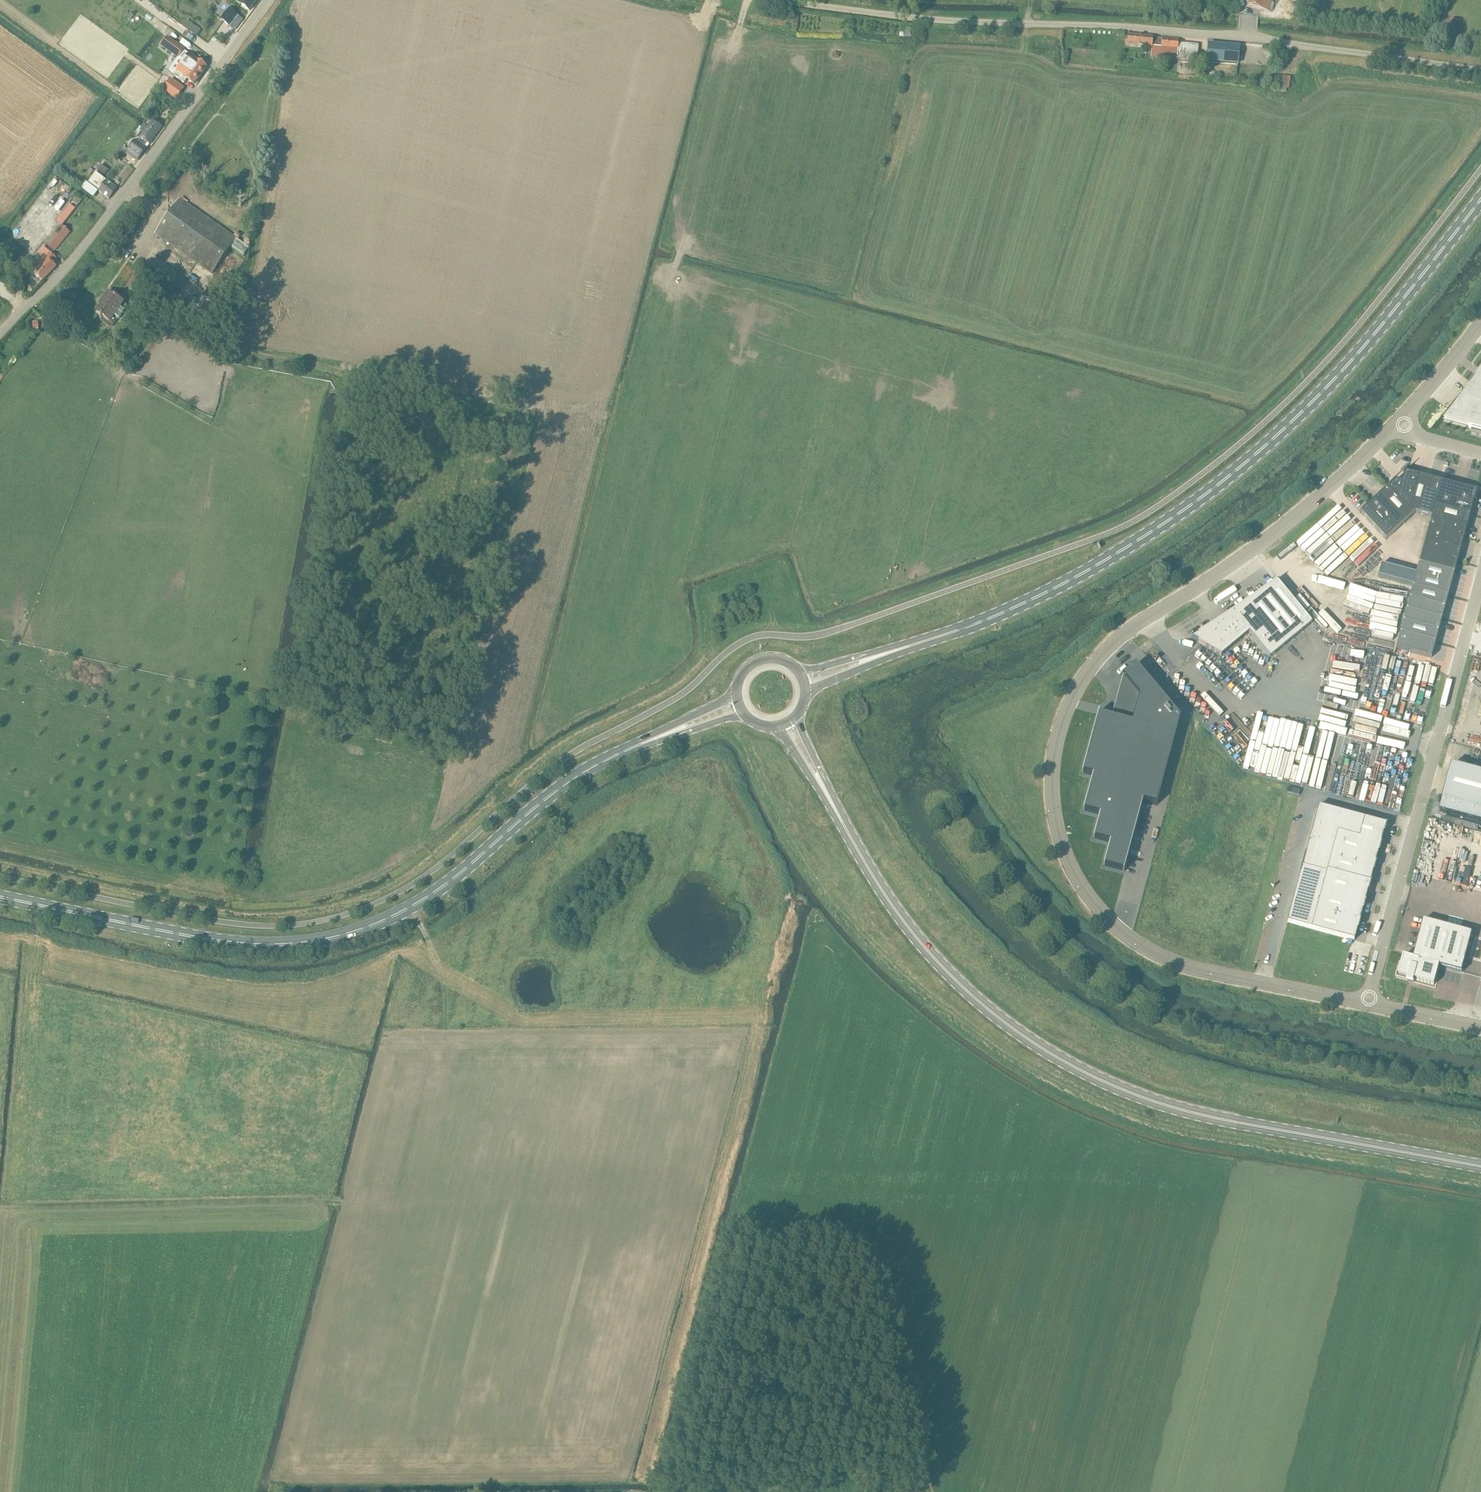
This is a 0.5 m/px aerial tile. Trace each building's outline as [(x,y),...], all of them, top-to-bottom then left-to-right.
[(237,1),(250,11),(258,0),(237,0),(237,1)] [(1249,4),(1268,10),(1271,0),(1250,0),(1249,4)] [(230,10),(221,19),(221,20),(226,24),(228,22),(231,25),(237,17),(233,14),(234,13),(230,10)] [(792,18),(790,30),(796,32),(799,19),(793,17),(792,18)] [(187,20),(182,27),(196,37),(201,30),(187,20)] [(271,35),(274,36),(277,39),(284,29),(278,25),(271,35)] [(230,40),(234,33),(229,30),(225,37),(230,40)] [(1127,45),(1127,46),(1143,48),(1152,48),(1168,49),(1173,50),(1173,51),(1172,58),(1177,58),(1189,60),(1189,59),(1197,59),(1197,55),(1198,45),(1179,43),(1179,40),(1169,39),(1162,38),(1162,39),(1153,38),(1153,37),(1144,37),(1128,35),(1127,45)] [(183,76),(186,78),(194,84),(206,67),(206,66),(207,64),(199,58),(198,60),(195,58),(199,51),(198,50),(182,38),(176,46),(193,58),(187,66),(189,67),(183,76)] [(225,53),(234,43),(229,39),(221,49),(225,53)] [(1207,54),(1207,61),(1223,63),(1238,64),(1239,57),(1239,47),(1224,45),(1208,44),(1207,54)] [(1278,76),(1276,84),(1289,87),(1290,78),(1278,76)] [(171,78),(162,91),(176,101),(185,88),(171,78)] [(162,127),(153,120),(146,131),(144,129),(142,132),(141,131),(138,136),(139,137),(136,141),(126,153),(137,161),(146,148),(145,147),(148,143),(149,144),(162,127)] [(119,150),(114,156),(120,161),(125,154),(119,150)] [(101,164),(97,170),(105,176),(109,170),(101,164)] [(117,188),(109,182),(107,180),(98,191),(109,199),(117,188)] [(84,182),(79,189),(92,197),(97,190),(84,182)] [(156,233),(164,239),(212,273),(236,238),(180,199),(156,233)] [(54,222),(61,227),(74,208),(68,204),(54,222)] [(72,214),(58,234),(64,239),(79,219),(72,214)] [(56,259),(50,253),(43,260),(45,262),(34,273),(43,281),(56,267),(52,263),(56,259)] [(0,259),(0,261),(6,266),(9,263),(2,257),(0,259)] [(105,300),(96,312),(110,321),(114,316),(119,321),(126,311),(120,307),(123,303),(108,292),(104,298),(105,300)] [(1443,421),(1480,431),(1480,372),(1443,421)] [(1402,483),(1415,513),(1431,517),(1419,564),(1454,573),(1476,491),(1405,472),(1410,467),(1410,466),(1403,472),(1404,473),(1402,483)] [(1386,540),(1415,513),(1402,483),(1395,481),(1397,480),(1396,479),(1360,513),(1386,540)] [(1413,586),(1396,649),(1431,658),(1454,574),(1454,573),(1419,564),(1413,586)] [(1413,586),(1416,575),(1381,565),(1377,577),(1413,586)] [(1277,581),(1279,580),(1278,579),(1277,580),(1276,581),(1276,582),(1250,604),(1248,601),(1244,604),(1232,612),(1221,619),(1222,620),(1221,622),(1219,620),(1215,624),(1216,626),(1214,627),(1213,624),(1209,627),(1198,634),(1199,635),(1193,638),(1199,642),(1198,643),(1221,656),(1249,633),(1270,658),(1312,623),(1277,581)] [(1392,675),(1399,678),(1405,664),(1397,661),(1392,675)] [(1099,714),(1083,773),(1093,776),(1083,811),(1100,815),(1093,838),(1110,843),(1104,866),(1123,871),(1123,872),(1124,872),(1143,802),(1157,806),(1180,718),(1136,665),(1122,676),(1139,697),(1132,723),(1099,714)] [(1262,688),(1270,679),(1258,668),(1250,676),(1262,688)] [(1375,690),(1379,673),(1363,669),(1362,671),(1367,672),(1363,687),(1375,690)] [(1440,811),(1480,822),(1480,772),(1453,764),(1440,811)] [(1318,806),(1287,922),(1355,940),(1386,824),(1318,806)] [(1405,955),(1399,975),(1409,977),(1408,980),(1414,982),(1415,979),(1435,984),(1440,966),(1463,972),(1473,932),(1424,919),(1414,958),(1405,955)]
